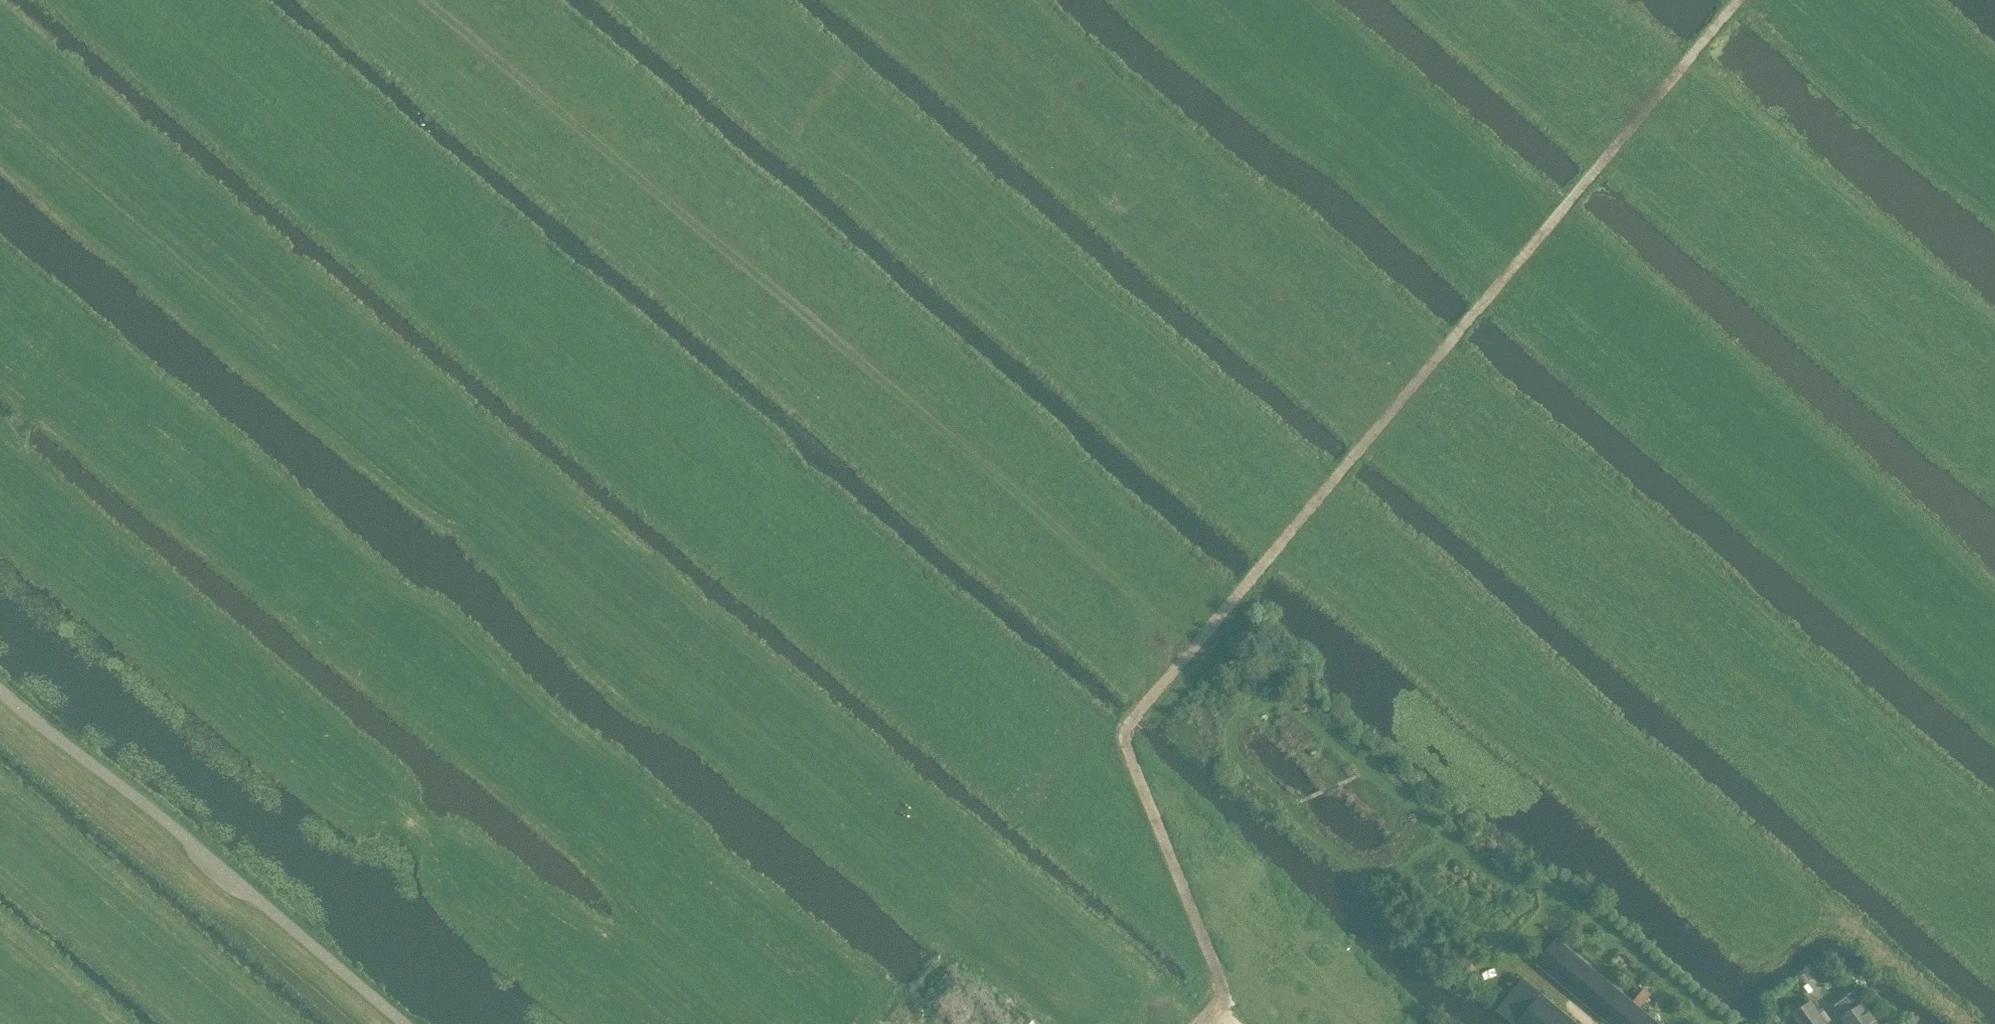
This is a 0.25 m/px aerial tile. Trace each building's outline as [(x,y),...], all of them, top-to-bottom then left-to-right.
[(1609,1023),(1660,1023),(1640,1007),(1633,1002),(1556,938),(1536,963),(1609,1023)] [(1498,1009),(1497,1010),(1514,1023),(1577,1023),(1523,979),(1498,1009)] [(1645,988),(1633,1001),(1640,1007),(1652,994),(1645,988)] [(1835,1006),(1845,1019),(1841,1022),(1843,1023),(1879,1023),(1854,992),(1835,1006)] [(1794,1014),(1801,1023),(1826,1023),(1810,1003),(1794,1014)]
